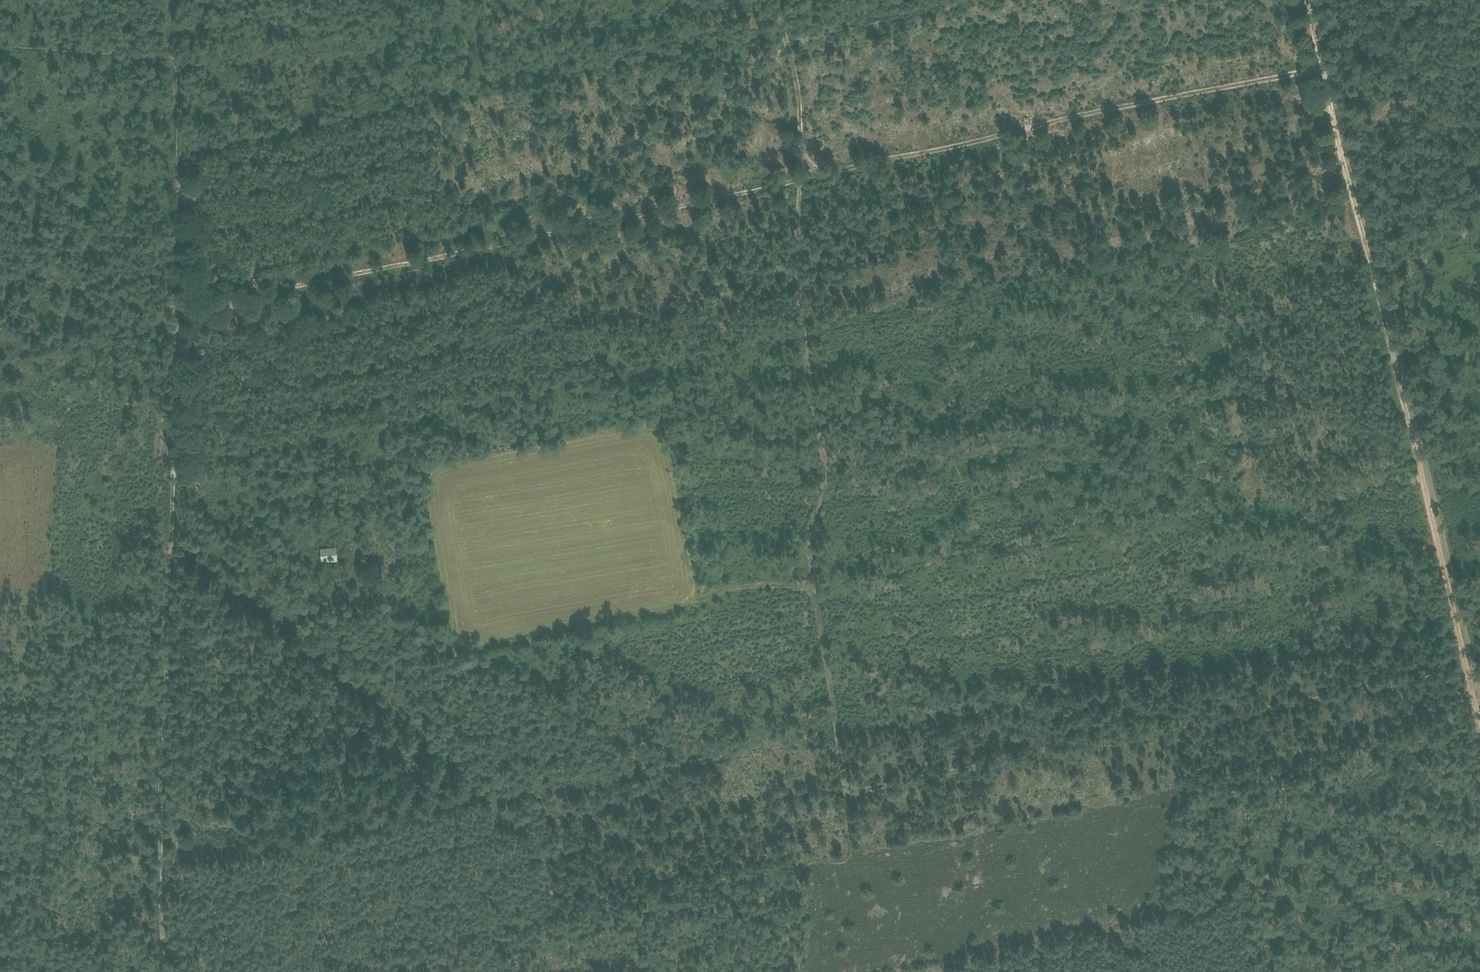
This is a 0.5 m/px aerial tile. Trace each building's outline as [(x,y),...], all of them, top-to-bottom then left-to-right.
[(1009,145),(999,146),(1000,156),(1010,156),(1009,145)] [(337,548),(320,549),(321,561),(338,560),(337,548)]
